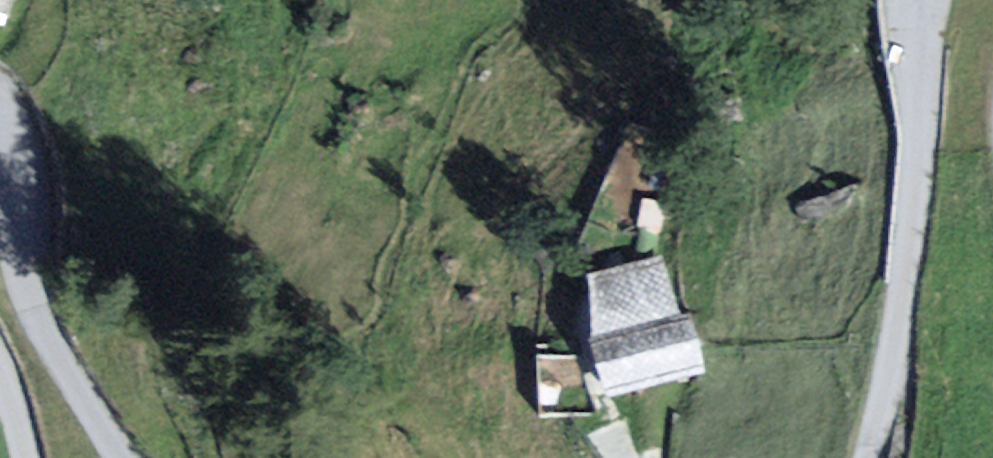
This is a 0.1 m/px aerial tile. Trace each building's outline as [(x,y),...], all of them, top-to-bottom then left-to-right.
[(3,19),(9,0),(0,0),(0,18),(3,19)] [(607,414),(727,389),(704,282),(584,308),(607,414)]
